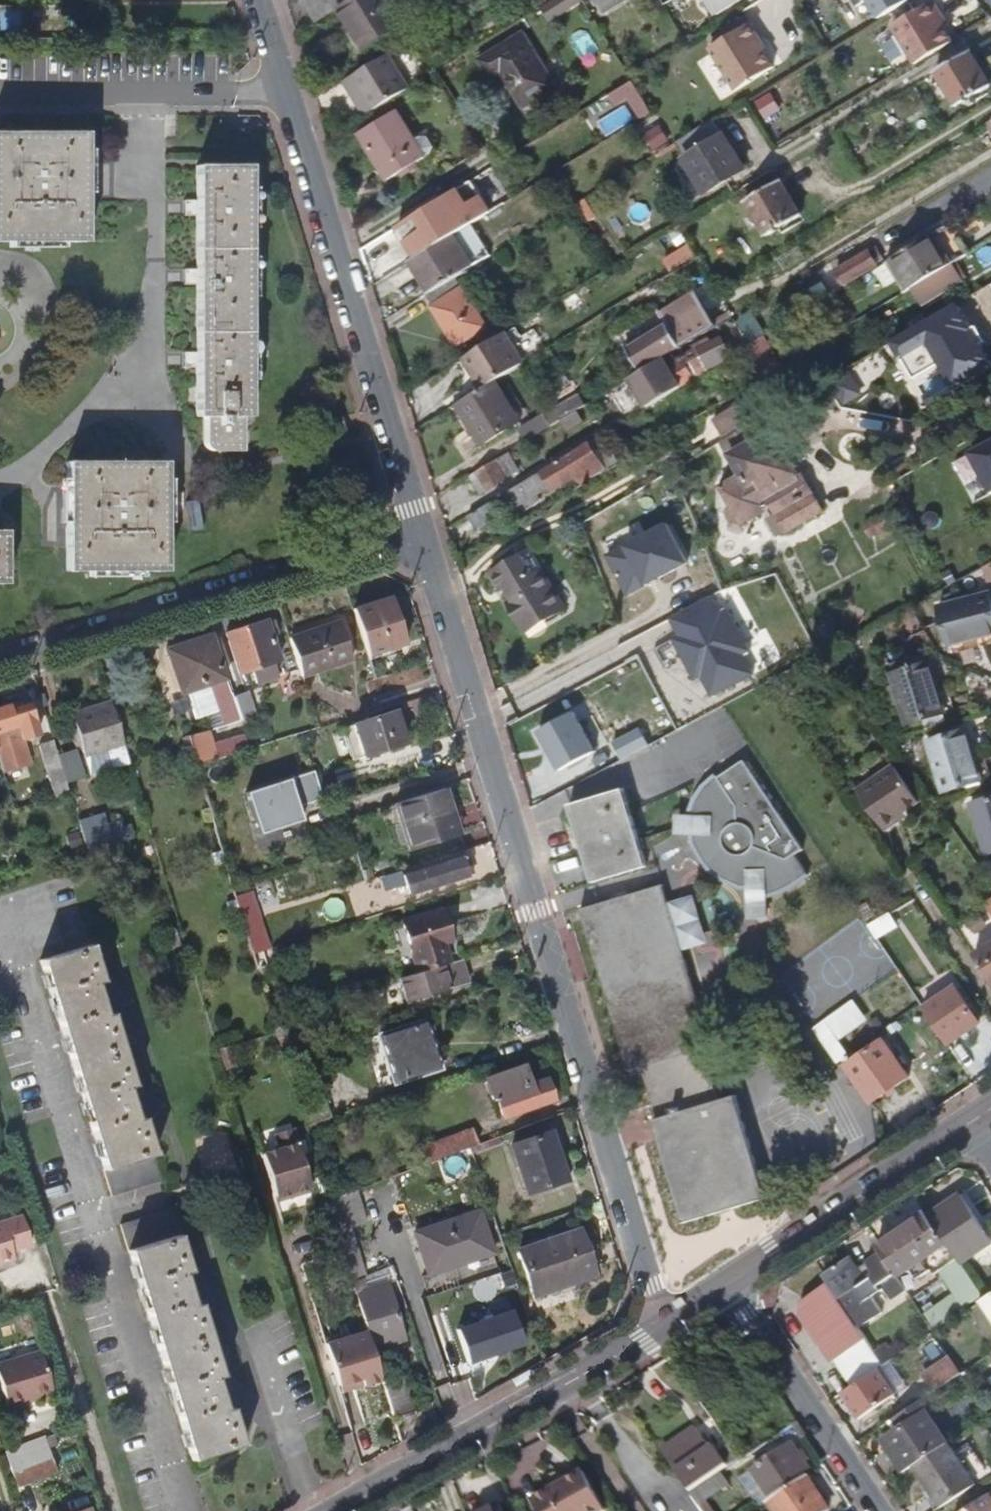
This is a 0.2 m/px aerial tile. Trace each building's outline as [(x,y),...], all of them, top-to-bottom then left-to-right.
[(300,0),(314,23),(338,8),(351,0),(301,0),(300,0)] [(405,24),(390,0),(351,0),(338,8),(363,50),(405,24)] [(605,12),(625,0),(598,0),(605,12)] [(718,14),(740,0),(710,0),(718,14)] [(879,18),(909,0),(868,0),(879,18)] [(939,16),(944,14),(935,0),(893,25),(916,64),(954,41),(939,16)] [(769,70),(758,52),(752,42),(755,40),(746,25),(711,47),(737,90),(769,70)] [(555,86),(523,32),(479,58),(490,77),(503,69),(512,84),(517,80),(530,101),(555,86)] [(762,50),(755,40),(752,42),(758,52),(762,50)] [(990,85),(990,84),(971,51),(922,80),(930,92),(944,84),(957,105),(990,85)] [(407,88),(387,53),(353,74),(361,88),(352,93),(365,115),(372,110),(391,99),(407,88)] [(361,88),(353,74),(344,79),(352,93),(361,88)] [(583,105),(598,137),(653,112),(639,80),(583,105)] [(378,121),(398,110),(391,99),(372,110),(378,121)] [(425,157),(398,110),(378,121),(359,133),(386,180),(425,157)] [(743,169),(713,119),(675,142),(706,192),(743,169)] [(660,126),(652,131),(662,146),(670,141),(660,126)] [(94,129),(0,129),(0,238),(94,238),(94,129)] [(258,417),(258,167),(205,167),(205,199),(192,199),(192,216),(205,216),(205,285),(192,285),(192,300),(205,300),(205,369),(192,369),(192,384),(205,384),(205,418),(212,417),(212,444),(214,447),(216,449),(220,451),(224,451),(250,451),(250,417),(258,417)] [(801,214),(780,180),(778,181),(772,170),(741,189),(748,200),(746,201),(766,235),(801,214)] [(478,220),(458,187),(406,220),(426,252),(458,232),(478,220)] [(585,197),(578,202),(590,222),(597,218),(585,197)] [(969,255),(951,224),(879,266),(889,283),(899,278),(907,291),(912,288),(951,265),(969,255)] [(453,277),(477,262),(458,232),(426,252),(414,259),(432,290),(453,277)] [(845,284),(877,265),(869,251),(837,270),(845,284)] [(960,281),(951,265),(912,288),(921,303),(960,281)] [(487,325),(463,285),(459,288),(453,277),(432,290),(427,293),(433,304),(432,305),(456,344),(487,325)] [(638,369),(715,324),(700,299),(623,344),(638,369)] [(957,303),(929,319),(893,341),(902,357),(929,341),(956,386),(990,365),(990,360),(979,339),(974,341),(969,332),(973,329),(972,328),(957,303)] [(929,319),(923,309),(886,331),(890,336),(881,342),(883,346),(893,341),(929,319)] [(752,343),(765,335),(766,334),(752,310),(744,314),(742,316),(740,322),(752,343)] [(969,332),(974,341),(979,339),(984,336),(978,325),(972,328),(973,329),(969,332)] [(521,364),(502,332),(461,357),(480,389),(495,380),(521,364)] [(731,356),(728,351),(738,345),(731,333),(721,338),(720,336),(712,341),(709,336),(698,342),(701,347),(669,365),(665,357),(630,377),(646,405),(731,356)] [(752,343),(762,360),(775,352),(765,335),(752,343)] [(762,360),(752,343),(743,349),(760,378),(770,372),(762,360)] [(775,352),(762,360),(770,372),(783,364),(775,352)] [(519,421),(495,380),(480,389),(451,406),(475,447),(519,421)] [(734,425),(769,405),(762,393),(727,413),(734,425)] [(573,410),(567,400),(544,413),(550,424),(573,410)] [(557,435),(580,422),(573,410),(550,424),(557,435)] [(622,460),(610,440),(620,434),(615,425),(589,440),(591,443),(558,462),(563,469),(574,463),(578,471),(592,464),(597,475),(622,460)] [(801,476),(793,461),(783,467),(766,435),(735,452),(746,472),(724,484),(737,507),(747,511),(762,502),(760,499),(768,494),(788,529),(824,509),(804,474),(801,476)] [(971,452),(990,490),(990,441),(971,452)] [(480,491),(518,469),(507,450),(469,472),(480,491)] [(553,484),(562,479),(553,462),(517,483),(526,499),(538,492),(541,498),(556,489),(553,484)] [(171,575),(172,467),(73,467),(72,575),(171,575)] [(504,512),(495,496),(468,513),(477,528),(504,512)] [(606,548),(646,532),(641,521),(601,537),(606,548)] [(670,521),(607,551),(627,593),(691,563),(670,521)] [(9,530),(0,530),(0,581),(9,581),(9,530)] [(563,611),(531,552),(491,572),(500,589),(506,587),(513,600),(508,603),(520,625),(539,617),(541,622),(563,611)] [(990,636),(990,594),(945,609),(957,647),(990,636)] [(711,595),(670,617),(679,635),(672,639),(694,680),(701,676),(711,696),(753,674),(743,654),(749,650),(728,609),(721,613),(711,595)] [(403,642),(390,597),(353,608),(367,653),(403,642)] [(278,658),(265,618),(225,631),(238,671),(252,667),(257,682),(278,675),(273,660),(278,658)] [(347,659),(335,620),(287,634),(300,673),(347,659)] [(239,716),(230,689),(228,690),(209,633),(166,648),(181,691),(186,689),(196,717),(206,713),(219,709),(224,721),(239,716)] [(940,717),(924,666),(884,678),(899,730),(940,717)] [(87,758),(126,747),(107,684),(68,696),(70,702),(64,704),(70,722),(75,721),(87,758)] [(253,715),(245,691),(234,695),(241,718),(253,715)] [(30,703),(8,710),(7,704),(0,706),(0,745),(10,742),(39,733),(30,703)] [(224,721),(219,709),(206,713),(210,726),(224,721)] [(404,741),(395,710),(342,726),(351,757),(404,741)] [(538,731),(559,771),(594,752),(573,712),(538,731)] [(213,758),(205,728),(188,733),(195,763),(213,758)] [(985,783),(969,731),(929,743),(945,796),(985,783)] [(243,732),(213,741),(218,757),(248,747),(243,732)] [(70,792),(53,738),(38,743),(50,779),(55,796),(70,792)] [(10,742),(0,745),(0,756),(3,767),(17,763),(10,742)] [(775,804),(747,761),(742,764),(731,772),(719,779),(713,784),(707,789),(705,792),(701,799),(698,807),(694,816),(680,817),(681,833),(695,836),(697,834),(701,836),(700,839),(701,842),(703,849),(706,856),(710,863),(714,869),(720,876),(726,881),(739,889),(749,889),(751,903),(759,918),(772,916),(769,894),(777,892),(785,890),(792,886),(809,875),(798,857),(806,852),(781,811),(774,816),(769,808),(775,804)] [(917,799),(892,762),(856,787),(884,827),(898,818),(895,814),(917,799)] [(313,769),(245,791),(259,834),(302,819),(297,805),(322,797),(313,769)] [(55,796),(50,779),(43,782),(45,788),(48,798),(55,796)] [(451,807),(445,785),(395,801),(409,846),(452,833),(443,809),(451,807)] [(48,798),(45,788),(38,790),(41,800),(48,798)] [(41,800),(38,790),(18,796),(21,806),(41,800)] [(643,869),(620,796),(566,812),(589,886),(643,869)] [(973,806),(988,857),(990,856),(990,801),(973,806)] [(781,811),(775,804),(769,808),(774,816),(781,811)] [(459,831),(451,807),(443,809),(452,833),(459,831)] [(128,838),(121,819),(108,823),(104,812),(79,819),(89,850),(128,838)] [(78,832),(68,835),(72,846),(81,843),(78,832)] [(492,866),(484,842),(465,848),(466,855),(472,872),(492,866)] [(220,849),(210,852),(214,864),(224,860),(220,849)] [(472,872),(466,855),(402,875),(408,893),(472,874),(472,872)] [(709,1046),(660,887),(593,908),(579,912),(628,1071),(642,1067),(658,1119),(654,1121),(685,1222),(767,1196),(735,1095),(718,1100),(702,1048),(709,1046)] [(268,948),(250,891),(235,895),(252,952),(268,948)] [(235,899),(226,901),(229,910),(237,907),(235,899)] [(988,927),(980,914),(968,922),(976,934),(988,927)] [(449,962),(444,942),(448,940),(442,920),(403,931),(415,972),(449,962)] [(175,929),(164,933),(169,947),(180,943),(175,929)] [(974,957),(990,982),(990,946),(974,957)] [(97,958),(45,974),(118,1209),(170,1193),(152,1136),(159,1134),(157,1127),(170,1123),(150,1103),(148,1098),(141,1100),(120,1033),(127,1031),(125,1024),(138,1020),(118,1001),(116,995),(109,997),(97,958)] [(466,984),(459,959),(449,962),(415,972),(399,977),(407,1001),(466,984)] [(980,1024),(956,987),(923,1008),(947,1045),(980,1024)] [(835,1036),(866,1015),(853,995),(811,1024),(835,1060),(846,1052),(835,1036)] [(441,1070),(425,1019),(379,1033),(394,1084),(441,1070)] [(908,1077),(883,1041),(846,1067),(872,1103),(908,1077)] [(553,1100),(551,1097),(555,1092),(553,1085),(548,1082),(547,1078),(529,1084),(523,1064),(482,1076),(488,1097),(495,1095),(501,1115),(553,1100)] [(332,1116),(323,1092),(297,1100),(305,1125),(332,1116)] [(304,1167),(286,1110),(268,1116),(272,1130),(255,1135),(269,1178),(304,1167)] [(425,1163),(478,1143),(473,1129),(419,1148),(425,1163)] [(562,1183),(544,1131),(506,1145),(524,1196),(562,1183)] [(270,1182),(305,1172),(304,1167),(269,1178),(270,1182)] [(365,1221),(356,1189),(328,1199),(343,1251),(352,1278),(364,1274),(349,1225),(365,1221)] [(963,1194),(929,1215),(961,1263),(990,1243),(990,1239),(963,1194)] [(929,1215),(928,1213),(877,1245),(882,1253),(897,1276),(909,1269),(915,1280),(935,1268),(952,1296),(923,1313),(935,1330),(963,1311),(962,1310),(982,1296),(961,1263),(929,1215)] [(24,1214),(0,1222),(0,1261),(17,1256),(14,1248),(33,1243),(24,1214)] [(494,1256),(479,1214),(413,1238),(428,1279),(494,1256)] [(227,1307),(207,1287),(206,1282),(199,1285),(179,1222),(127,1237),(200,1472),(252,1456),(242,1425),(249,1423),(247,1415),(260,1411),(240,1392),(238,1387),(231,1389),(209,1319),(216,1317),(214,1311),(227,1307)] [(595,1272),(580,1229),(518,1252),(533,1294),(595,1272)] [(352,1278),(343,1251),(324,1257),(336,1298),(356,1292),(352,1278)] [(897,1276),(882,1253),(867,1262),(869,1266),(860,1272),(851,1257),(824,1275),(829,1283),(859,1328),(882,1313),(872,1297),(885,1289),(891,1298),(905,1289),(897,1276)] [(405,1339),(388,1282),(397,1279),(393,1265),(364,1274),(352,1278),(356,1292),(368,1332),(374,1349),(405,1339)] [(859,1328),(829,1283),(806,1298),(801,1315),(832,1363),(867,1340),(859,1328)] [(982,1302),(990,1316),(990,1296),(982,1302)] [(982,1302),(970,1310),(990,1341),(990,1316),(982,1302)] [(507,1355),(526,1349),(514,1316),(459,1335),(471,1368),(489,1361),(492,1357),(502,1353),(507,1355)] [(374,1349),(368,1332),(329,1343),(341,1384),(365,1376),(367,1383),(382,1378),(374,1349)] [(875,1353),(867,1340),(832,1363),(850,1390),(879,1370),(884,1366),(875,1353)] [(884,1366),(897,1358),(888,1344),(875,1353),(884,1366)] [(42,1349),(0,1363),(0,1371),(11,1405),(55,1391),(42,1349)] [(502,1353),(492,1357),(489,1361),(507,1355),(502,1353)] [(909,1359),(905,1353),(897,1358),(884,1366),(879,1370),(885,1380),(898,1372),(895,1367),(909,1359)] [(927,1353),(916,1359),(921,1366),(931,1359),(927,1353)] [(949,1356),(923,1374),(935,1392),(961,1374),(949,1356)] [(406,1370),(382,1378),(395,1418),(419,1410),(406,1370)] [(859,1418),(895,1395),(885,1380),(879,1370),(850,1390),(843,1394),(859,1418)] [(365,1376),(341,1384),(343,1390),(367,1383),(365,1376)] [(702,1402),(694,1389),(687,1394),(696,1406),(702,1402)] [(736,1424),(721,1400),(716,1403),(707,1409),(723,1432),(736,1424)] [(949,1443),(921,1401),(892,1421),(898,1431),(888,1437),(909,1470),(914,1466),(948,1444),(949,1443)] [(729,1469),(716,1449),(712,1453),(697,1430),(663,1451),(691,1492),(729,1469)] [(57,1470),(46,1436),(7,1449),(5,1449),(17,1484),(57,1470)] [(734,1450),(729,1442),(716,1449),(729,1469),(730,1470),(742,1462),(734,1450)] [(976,1487),(948,1444),(914,1466),(942,1509),(976,1487)] [(786,1484),(808,1470),(803,1464),(808,1460),(802,1450),(797,1453),(792,1446),(752,1471),(772,1502),(790,1489),(786,1484)] [(772,1502),(752,1471),(739,1480),(758,1510),(768,1504),(772,1502)] [(583,1474),(532,1504),(536,1510),(606,1510),(583,1474)] [(699,1507),(729,1486),(722,1476),(692,1496),(699,1507)] [(808,1478),(790,1489),(772,1502),(768,1504),(773,1510),(829,1510),(808,1478)] [(990,1495),(967,1510),(990,1510),(990,1497),(990,1495)]
